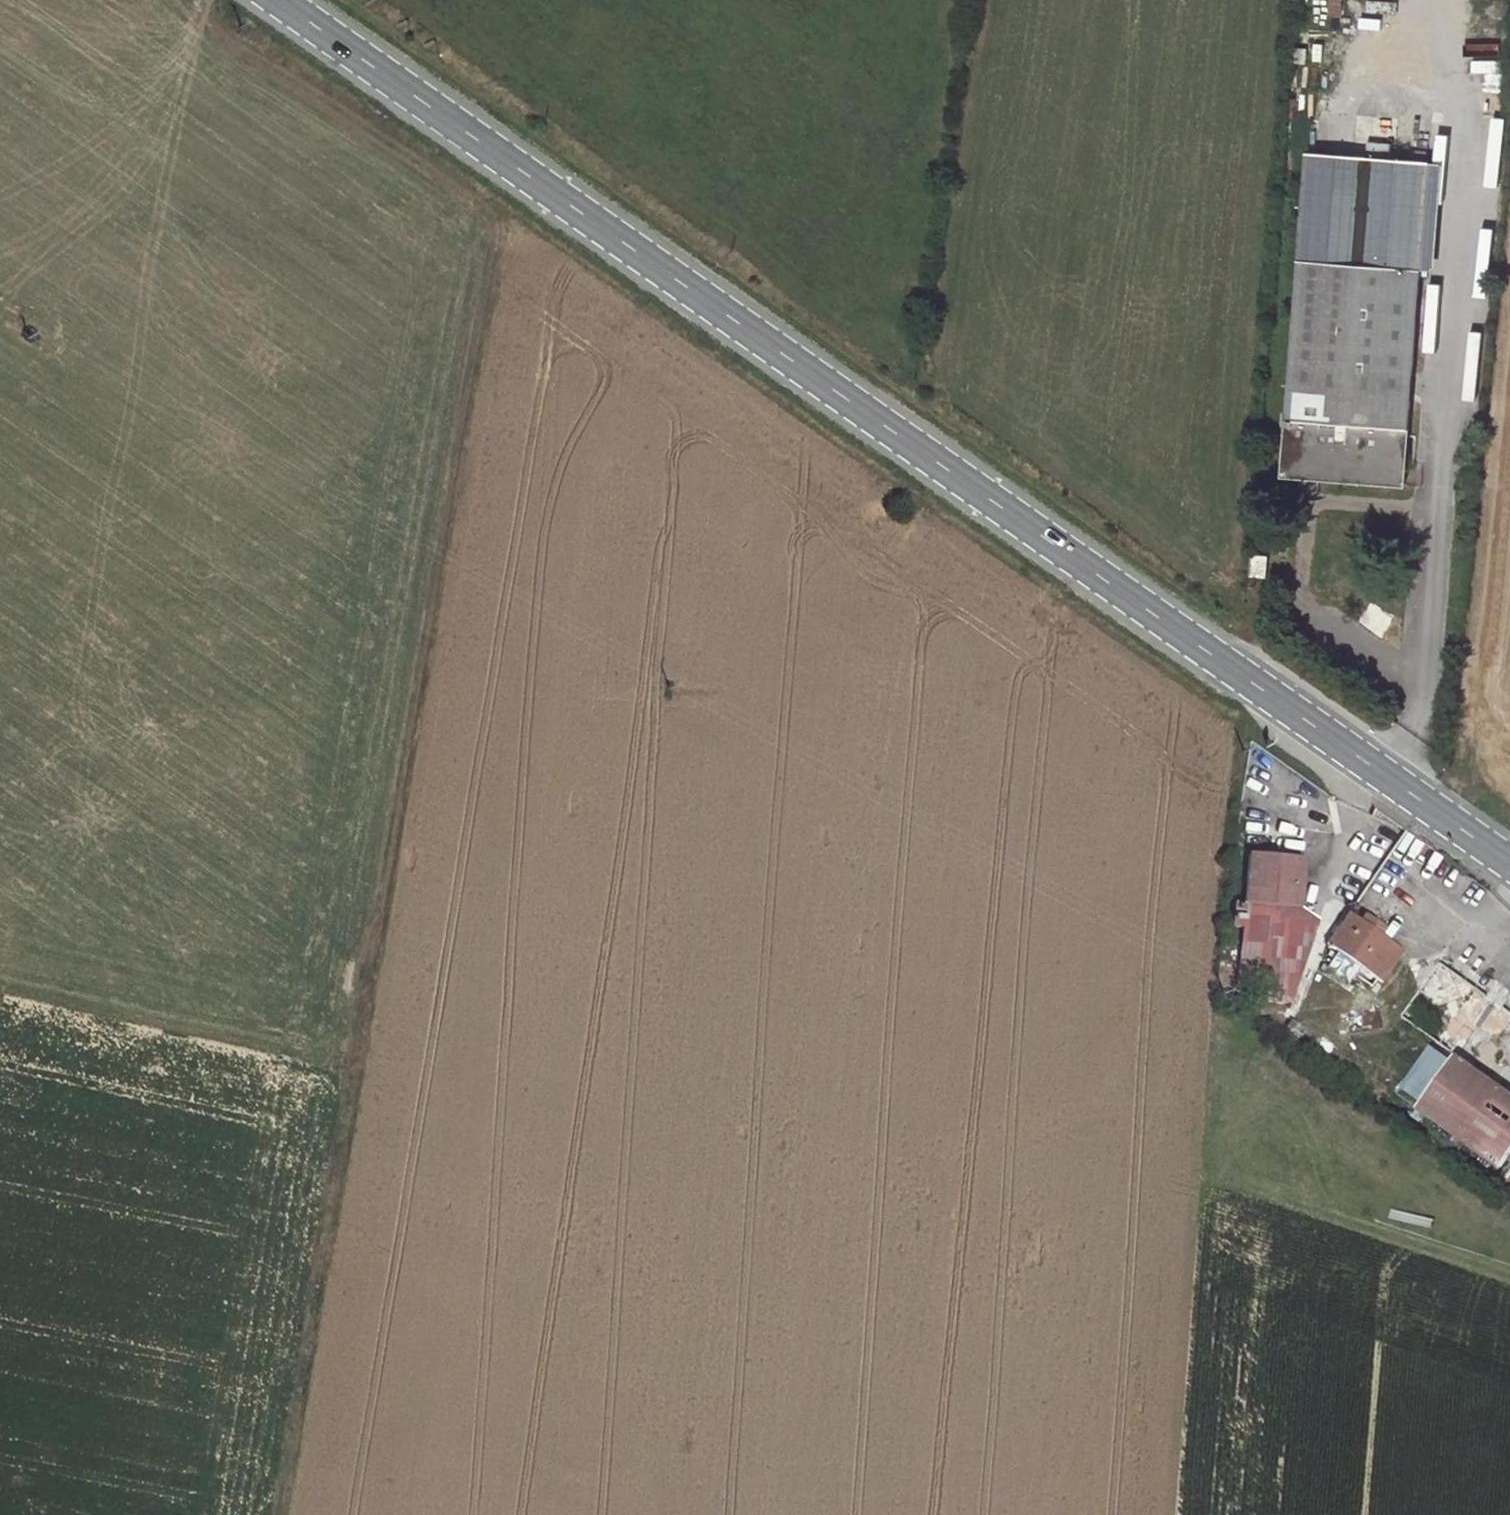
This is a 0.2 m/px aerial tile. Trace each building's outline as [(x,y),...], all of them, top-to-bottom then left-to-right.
[(1474,53),(1473,66),(1504,66),(1504,53),(1474,53)] [(1435,173),(1310,164),(1284,486),(1407,499),(1435,173)] [(1253,556),(1252,577),(1268,578),(1270,557),(1253,556)] [(1309,860),(1254,856),(1250,985),(1278,989),(1279,1002),(1305,1005),(1323,934),(1306,933),(1309,860)] [(1370,921),(1353,912),(1340,941),(1353,951),(1347,962),(1366,976),(1373,964),(1397,978),(1413,947),(1388,932),(1391,926),(1373,914),(1370,921)] [(1509,1149),(1509,996),(1485,978),(1479,985),(1456,947),(1410,974),(1430,1012),(1439,1005),(1442,1013),(1422,1045),(1440,1058),(1411,1104),(1499,1166),(1509,1149)]
